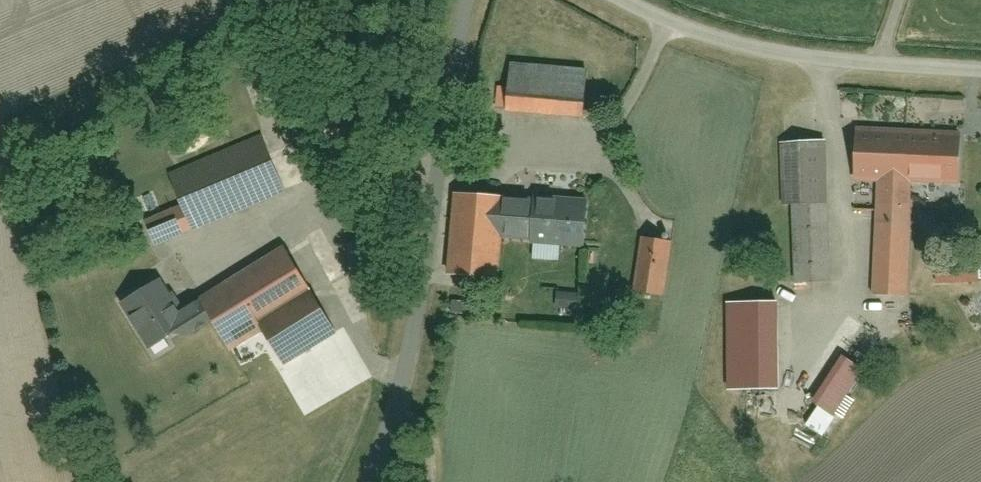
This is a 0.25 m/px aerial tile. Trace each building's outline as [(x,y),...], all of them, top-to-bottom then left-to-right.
[(497,67),(495,114),(574,119),(577,71),(497,67)] [(848,130),(847,181),(870,182),(867,295),(902,296),(905,182),(952,183),(953,133),(848,130)] [(169,183),(179,206),(136,224),(147,250),(287,189),(266,141),(169,183)] [(779,147),(780,281),(819,280),(818,147),(779,147)] [(570,245),(573,198),(447,189),(441,277),(494,281),(497,240),(570,245)] [(632,243),(630,291),(661,293),(663,245),(632,243)] [(932,250),(931,289),(976,289),(977,250),(932,250)] [(134,279),(109,296),(146,349),(194,316),(225,362),(254,342),(273,370),(325,335),(270,256),(197,306),(187,292),(157,312),(134,279)] [(722,308),(725,390),(770,388),(767,306),(722,308)]
